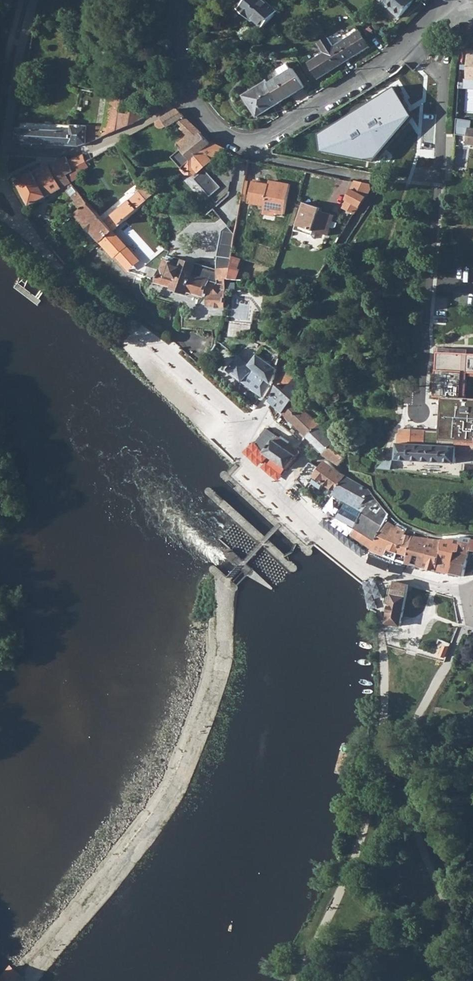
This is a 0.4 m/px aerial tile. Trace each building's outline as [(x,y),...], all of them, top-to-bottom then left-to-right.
[(238,9),(248,19),(250,17),(262,27),(276,12),(262,0),(246,0),(238,9)] [(399,18),(415,0),(380,0),(399,18)] [(360,31),(333,47),(343,62),(350,58),(370,46),(360,31)] [(333,47),(327,38),(318,44),(324,53),(308,63),(318,78),(343,62),(333,47)] [(293,69),(269,84),(281,103),(305,88),(293,69)] [(269,84),(267,81),(246,94),(246,98),(258,117),(281,103),(269,84)] [(393,88),(317,134),(318,151),(372,161),(409,116),(393,88)] [(72,130),(19,128),(18,143),(27,144),(34,144),(42,145),(78,146),(89,142),(117,130),(120,112),(122,94),(108,92),(103,125),(73,124),(72,124),(72,130)] [(177,109),(158,121),(160,124),(164,121),(168,127),(177,122),(185,117),(179,109),(177,109)] [(120,112),(117,130),(126,126),(127,113),(120,112)] [(127,113),(126,126),(135,122),(135,114),(127,113)] [(185,117),(177,122),(192,136),(198,129),(185,117)] [(457,118),(455,133),(469,136),(468,141),(472,142),(472,129),(471,129),(472,121),(457,118)] [(192,136),(181,146),(185,150),(191,144),(196,138),(202,132),(198,129),(192,136)] [(185,150),(185,151),(194,160),(203,152),(212,143),(202,132),(196,138),(191,144),(185,150)] [(194,160),(185,168),(190,174),(196,175),(199,177),(196,179),(212,196),(222,187),(205,168),(213,161),(213,159),(221,152),(224,149),(213,143),(212,143),(203,152),(194,160)] [(83,154),(69,160),(74,171),(76,171),(88,166),(86,161),(83,154)] [(67,157),(50,166),(61,188),(64,186),(81,209),(78,212),(87,223),(92,230),(93,230),(103,241),(114,232),(105,221),(89,203),(88,203),(70,182),(67,175),(74,171),(69,160),(67,157)] [(29,170),(17,177),(32,205),(61,188),(50,166),(44,169),(32,175),(29,170)] [(402,171),(401,183),(425,185),(426,173),(402,171)] [(287,216),(292,184),(255,178),(251,203),(267,206),(266,213),(287,216)] [(369,184),(355,181),(351,191),(343,209),(354,214),(360,205),(371,189),(369,184)] [(147,185),(140,191),(145,197),(149,200),(153,196),(147,185)] [(140,191),(113,214),(121,224),(149,200),(145,197),(140,191)] [(306,203),(297,230),(311,234),(312,230),(329,236),(336,216),(322,211),(321,212),(318,211),(319,208),(306,203)] [(218,261),(218,269),(177,257),(169,255),(171,251),(166,249),(147,265),(163,270),(159,282),(176,287),(176,288),(188,293),(189,292),(205,296),(206,292),(211,293),(209,307),(226,308),(227,293),(226,292),(227,279),(230,278),(232,268),(234,256),(237,235),(228,226),(223,231),(218,261)] [(103,241),(99,244),(112,258),(114,257),(127,272),(139,261),(114,232),(103,241)] [(307,279),(303,284),(313,290),(318,281),(308,276),(307,279)] [(257,325),(231,322),(229,336),(242,338),(242,330),(256,332),(257,325)] [(434,350),(432,397),(440,398),(438,431),(438,437),(472,439),(472,398),(466,398),(467,373),(472,373),(472,353),(434,350)] [(244,384),(262,397),(272,383),(278,361),(274,360),(271,365),(256,355),(255,357),(244,352),(229,371),(231,373),(244,384)] [(284,367),(277,386),(284,393),(295,379),(288,367),(286,365),(284,367)] [(277,386),(271,402),(283,413),(292,400),(295,403),(306,391),(301,386),(295,379),(284,393),(277,386)] [(292,400),(283,413),(285,415),(294,423),(304,434),(305,435),(312,429),(318,424),(316,422),(312,418),(298,403),(295,403),(292,400)] [(312,429),(305,435),(308,438),(311,441),(324,431),(322,428),(318,424),(312,429)] [(335,424),(331,427),(339,437),(343,433),(335,424)] [(256,443),(264,453),(276,438),(279,438),(267,428),(256,443)] [(401,430),(401,435),(399,435),(398,460),(456,462),(457,453),(470,453),(472,450),(472,439),(438,437),(438,431),(402,429),(401,429),(401,430)] [(324,431),(311,441),(312,443),(319,451),(320,453),(322,452),(335,440),(329,435),(324,431)] [(276,438),(264,453),(272,459),(287,469),(299,454),(298,451),(279,438),(276,438)] [(322,452),(320,453),(327,457),(340,465),(344,458),(344,453),(343,449),(343,447),(335,440),(322,452)] [(388,460),(380,468),(392,470),(393,460),(388,460)] [(311,481),(321,488),(325,483),(336,491),(347,476),(341,473),(329,463),(326,461),(319,469),(309,463),(305,470),(314,476),(311,481)] [(336,491),(325,508),(335,514),(340,506),(343,501),(338,498),(337,499),(335,498),(338,494),(360,508),(364,504),(367,507),(362,512),(358,521),(355,527),(352,535),(372,550),(386,520),(388,515),(389,514),(381,504),(368,488),(347,476),(336,491)] [(372,550),(372,551),(396,561),(406,564),(414,536),(406,534),(408,528),(399,523),(397,527),(386,520),(372,550)] [(414,536),(406,564),(423,567),(428,539),(420,537),(414,536)] [(459,540),(449,574),(464,577),(469,550),(471,540),(471,539),(471,538),(461,537),(460,538),(459,540)] [(428,539),(423,567),(438,571),(441,542),(442,538),(441,539),(428,539)] [(441,542),(438,571),(449,574),(459,540),(460,538),(442,538),(441,542)] [(392,595),(388,623),(401,626),(403,615),(407,595),(409,585),(396,582),(392,595)] [(443,656),(446,657),(449,649),(444,646),(440,655),(443,656)] [(21,975),(13,968),(11,967),(1,980),(0,979),(0,980),(16,980),(21,975)]
